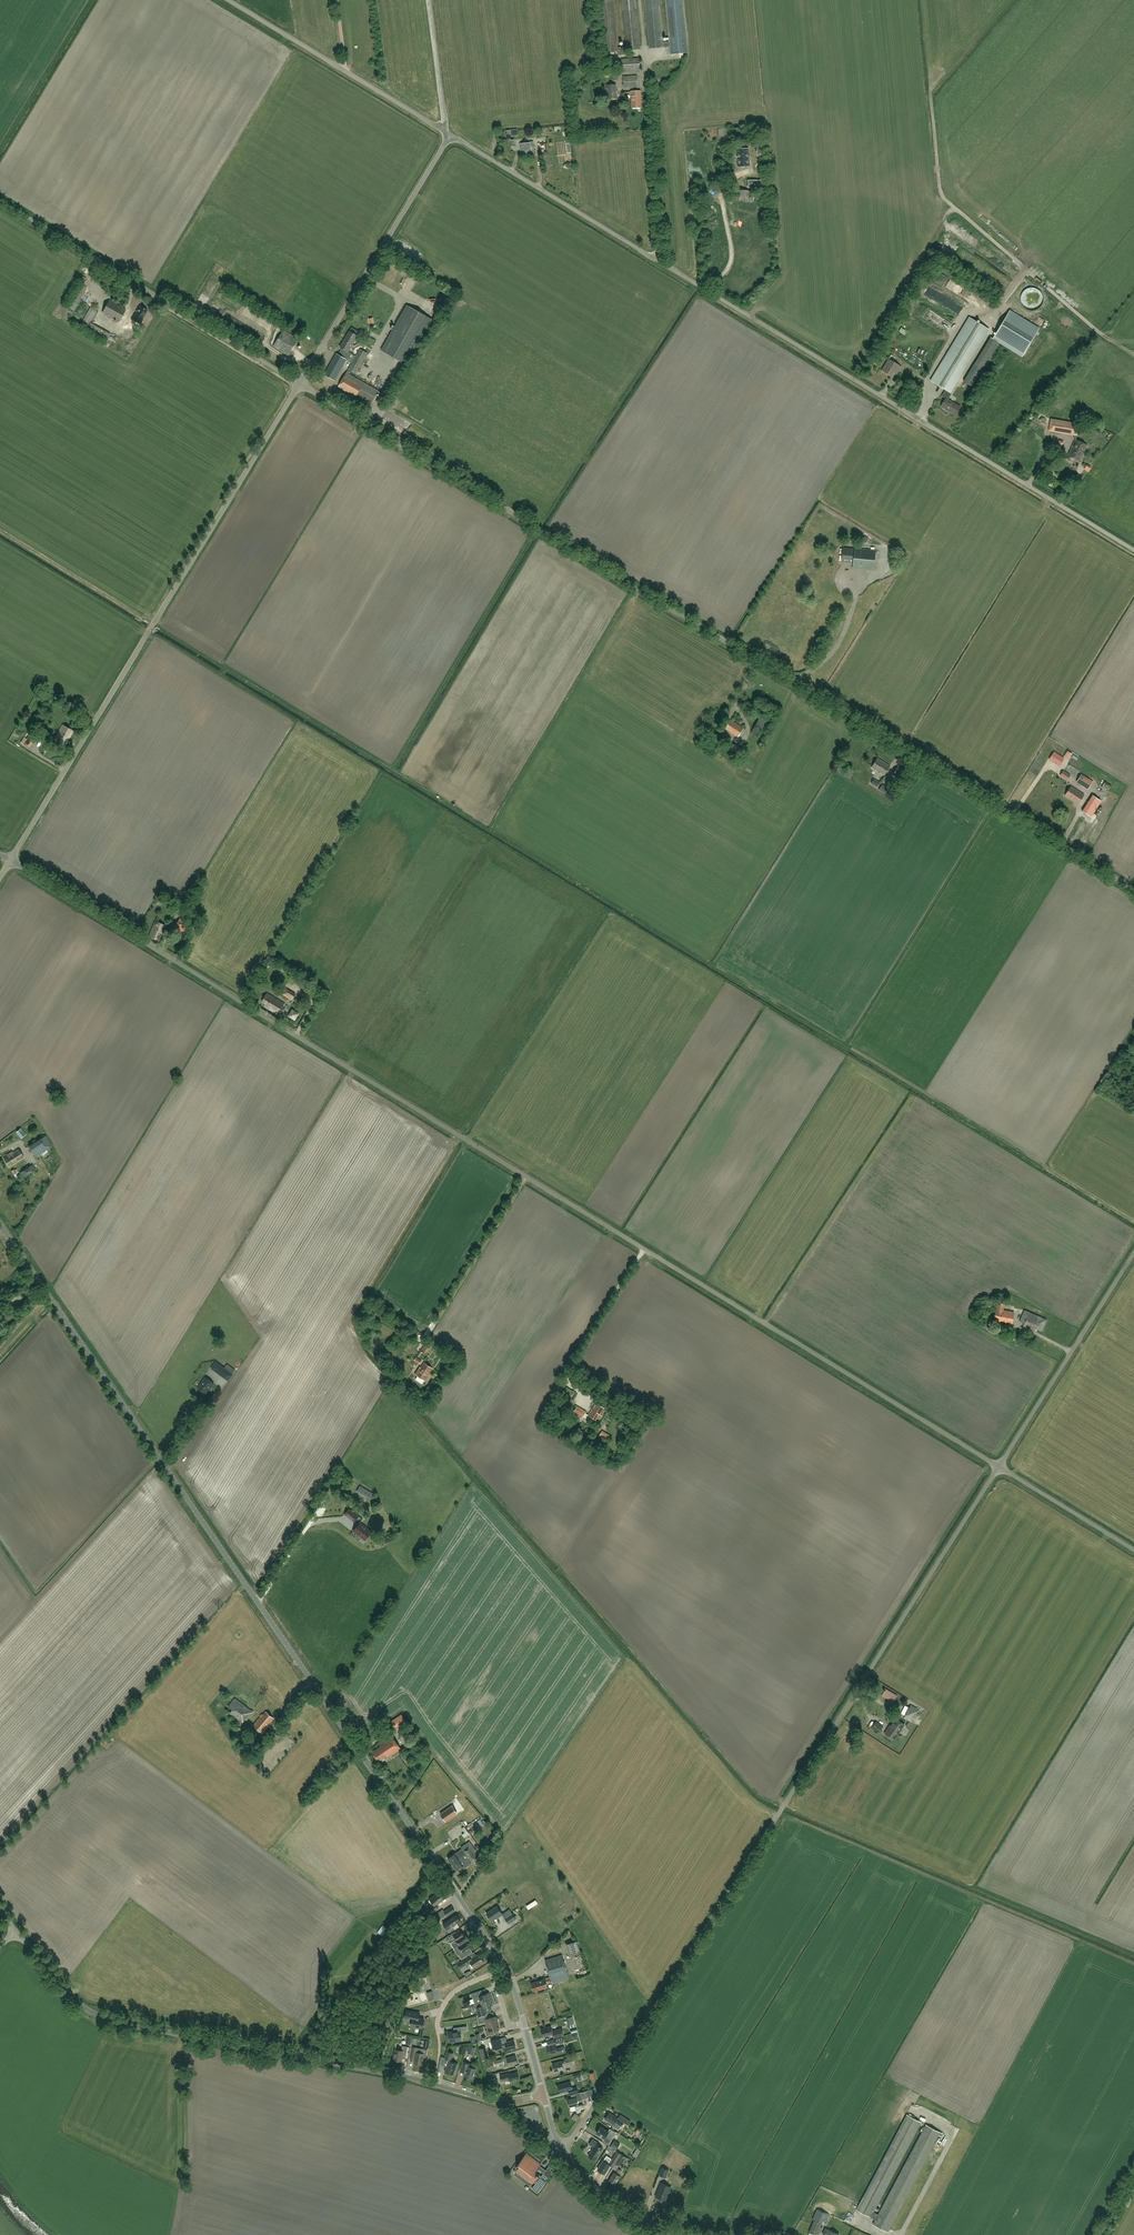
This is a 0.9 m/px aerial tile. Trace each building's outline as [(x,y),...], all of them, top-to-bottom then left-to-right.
[(626,51),(641,49),(636,0),(621,0),(626,47),(618,48),(613,0),(599,0),(604,53),(618,52),(619,55),(626,54),(626,51)] [(663,42),(659,0),(644,0),(649,49),(670,47),(671,54),(688,52),(683,0),(666,0),(670,42),(663,42)] [(622,71),(640,70),(639,58),(622,59),(622,71)] [(623,88),(638,87),(637,75),(623,76),(623,88)] [(608,99),(617,98),(616,85),(607,85),(608,99)] [(632,108),(641,108),(641,91),(631,91),(632,108)] [(531,155),(534,154),(533,142),(520,144),(521,151),(522,156),(531,155)] [(748,149),(737,149),(738,167),(749,166),(748,149)] [(770,180),(748,180),(748,189),(770,189),(770,180)] [(752,202),(753,191),(732,190),(732,196),(739,196),(739,202),(752,202)] [(988,257),(996,249),(994,247),(986,256),(988,257)] [(406,283),(408,285),(414,278),(411,274),(401,284),(403,286),(406,283)] [(74,311),(87,288),(79,283),(66,306),(74,311)] [(930,287),(926,295),(934,298),(937,291),(930,287)] [(951,306),(961,312),(964,309),(942,294),(938,300),(950,308),(951,306)] [(119,322),(126,310),(109,300),(102,312),(119,322)] [(142,319),(147,311),(140,306),(135,315),(135,316),(133,318),(137,320),(139,317),(142,319)] [(425,315),(408,306),(382,351),(400,360),(425,315)] [(97,311),(90,307),(82,322),(88,325),(97,311)] [(929,318),(932,311),(922,308),(920,315),(929,318)] [(1022,356),(1025,352),(1039,328),(1010,311),(996,334),(993,339),(1022,356)] [(934,321),(947,332),(952,326),(940,315),(934,321)] [(952,393),(951,392),(990,330),(970,318),(939,369),(938,368),(931,380),(946,389),(942,396),(946,398),(941,406),(955,415),(960,407),(948,399),(952,393)] [(106,340),(110,333),(90,322),(87,328),(106,340)] [(287,355),(297,340),(283,331),(273,346),(287,355)] [(356,340),(358,336),(354,334),(349,331),(344,340),(353,345),(354,342),(356,342),(357,340),(356,340)] [(353,345),(344,340),(340,347),(342,349),(339,355),(336,353),(324,375),(335,380),(347,360),(348,360),(352,354),(348,352),(353,345)] [(356,374),(368,353),(360,349),(348,370),(356,374)] [(900,369),(901,367),(889,359),(883,369),(886,371),(885,372),(891,376),(897,367),(900,369)] [(964,382),(975,388),(989,366),(981,361),(978,366),(975,364),(964,382)] [(371,405),(380,389),(348,371),(338,387),(371,405)] [(1043,426),(1046,423),(1040,418),(1037,420),(1043,426)] [(1076,423),(1052,419),(1051,419),(1049,431),(1050,431),(1074,435),(1076,435),(1078,424),(1076,423)] [(1087,445),(1081,442),(1075,439),(1068,455),(1080,461),(1087,445)] [(874,570),(876,550),(854,548),(854,549),(843,548),(842,562),(853,563),(852,568),(874,570)] [(765,730),(769,723),(760,718),(751,732),(756,736),(761,728),(765,730)] [(738,736),(743,728),(730,720),(725,729),(738,736)] [(65,746),(73,730),(62,724),(54,740),(65,746)] [(31,732),(26,739),(32,743),(37,735),(31,732)] [(714,747),(716,743),(705,737),(702,742),(708,745),(709,744),(714,747)] [(1054,752),(1049,760),(1059,766),(1064,758),(1054,752)] [(884,775),(890,766),(877,758),(872,767),(884,775)] [(910,768),(912,764),(904,760),(901,763),(910,768)] [(901,779),(907,770),(898,765),(893,774),(898,778),(901,779)] [(1066,779),(1069,775),(1063,771),(1060,775),(1066,779)] [(1088,789),(1092,781),(1081,774),(1076,781),(1088,789)] [(877,787),(880,782),(874,778),(871,783),(877,787)] [(884,793),(887,788),(882,785),(879,790),(884,793)] [(1078,804),(1084,794),(1071,786),(1065,795),(1078,804)] [(1091,817),(1101,801),(1093,795),(1082,811),(1091,817)] [(172,932),(182,937),(189,922),(180,917),(177,922),(172,932)] [(159,940),(165,925),(155,921),(149,936),(159,940)] [(295,994),(285,988),(282,994),(292,1000),(295,994)] [(277,1014),(284,1003),(267,993),(263,1001),(265,1003),(264,1006),(277,1014)] [(16,1132),(21,1138),(26,1134),(21,1128),(16,1132)] [(29,1146),(35,1157),(53,1146),(46,1135),(29,1145),(29,1146)] [(9,1167),(24,1157),(19,1149),(11,1153),(11,1152),(7,1155),(8,1155),(4,1158),(9,1167)] [(25,1181),(38,1172),(32,1164),(19,1173),(25,1181)] [(992,1308),(994,1301),(986,1299),(985,1307),(992,1308)] [(994,1320),(1006,1323),(1012,1324),(1015,1312),(1008,1311),(1003,1310),(1004,1303),(998,1302),(997,1309),(996,1309),(994,1320)] [(1042,1331),(1047,1320),(1025,1310),(1020,1321),(1042,1331)] [(1025,1340),(1028,1334),(1021,1331),(1018,1337),(1025,1340)] [(427,1355),(433,1346),(427,1342),(421,1351),(427,1355)] [(213,1366),(212,1368),(217,1372),(223,1376),(228,1380),(232,1374),(235,1371),(227,1365),(224,1368),(216,1362),(213,1366)] [(420,1367),(416,1374),(418,1376),(416,1380),(423,1384),(433,1368),(425,1363),(421,1368),(420,1367)] [(211,1388),(214,1384),(206,1377),(198,1388),(206,1393),(211,1387),(211,1388)] [(433,1379),(427,1388),(433,1392),(435,1388),(439,1382),(433,1379)] [(589,1416),(587,1419),(595,1423),(597,1420),(598,1421),(602,1415),(601,1415),(605,1408),(596,1402),(588,1415),(589,1416)] [(582,1419),(586,1411),(577,1406),(572,1413),(582,1419)] [(606,1440),(609,1435),(602,1431),(599,1436),(606,1440)] [(360,1485),(357,1490),(373,1499),(376,1495),(376,1494),(360,1485)] [(355,1522),(359,1516),(349,1508),(344,1514),(355,1522)] [(385,1515),(375,1520),(379,1527),(389,1523),(385,1515)] [(360,1522),(353,1531),(356,1533),(358,1535),(362,1538),(365,1540),(372,1531),(360,1522)] [(887,1699),(891,1692),(885,1689),(881,1695),(887,1699)] [(254,1712),(235,1697),(228,1706),(232,1709),(229,1713),(235,1717),(234,1719),(241,1724),(245,1719),(247,1721),(254,1712)] [(920,1709),(911,1704),(904,1718),(913,1723),(920,1709)] [(268,1725),(274,1718),(266,1711),(259,1719),(258,1717),(252,1724),(263,1733),(269,1726),(268,1725)] [(896,1732),(899,1733),(905,1724),(894,1718),(890,1725),(897,1730),(896,1732)] [(879,1733),(883,1726),(876,1721),(871,1727),(879,1733)] [(897,1730),(890,1725),(884,1733),(894,1740),(899,1733),(896,1732),(897,1730)] [(242,1741),(248,1734),(241,1729),(235,1736),(242,1741)] [(275,1743),(279,1736),(276,1734),(277,1733),(274,1731),(271,1736),(272,1737),(271,1738),(271,1739),(272,1740),(273,1740),(273,1741),(275,1742),(275,1743)] [(391,1756),(401,1749),(392,1735),(379,1744),(380,1746),(372,1752),(379,1761),(387,1756),(390,1755),(391,1756)] [(438,1807),(432,1798),(419,1807),(425,1816),(438,1807)] [(452,1806),(440,1814),(446,1821),(457,1813),(452,1806)] [(456,1853),(448,1858),(453,1866),(461,1861),(459,1859),(472,1850),(473,1852),(476,1850),(472,1844),(464,1850),(463,1848),(462,1849),(459,1851),(460,1851),(458,1852),(456,1854),(456,1853)] [(461,1861),(453,1866),(456,1870),(463,1866),(464,1868),(469,1865),(468,1863),(471,1861),(480,1855),(476,1850),(473,1852),(472,1850),(459,1859),(461,1861)] [(436,1905),(446,1897),(440,1890),(430,1899),(434,1904),(428,1908),(432,1913),(439,1908),(436,1905)] [(454,1911),(451,1906),(444,1911),(443,1909),(439,1912),(442,1917),(446,1914),(447,1916),(454,1911)] [(497,1906),(486,1913),(488,1916),(487,1916),(488,1918),(489,1918),(491,1920),(497,1916),(498,1918),(503,1914),(502,1913),(497,1906)] [(516,1919),(512,1913),(505,1918),(509,1924),(516,1919)] [(457,1923),(460,1921),(456,1914),(448,1919),(448,1920),(443,1923),(443,1922),(446,1928),(451,1925),(452,1926),(454,1929),(459,1926),(457,1923)] [(379,1932),(384,1936),(388,1931),(383,1928),(379,1932)] [(458,1946),(469,1939),(465,1933),(463,1934),(460,1930),(449,1937),(452,1942),(456,1939),(460,1945),(458,1946)] [(469,1939),(458,1946),(462,1952),(459,1955),(461,1959),(468,1955),(465,1951),(472,1946),(468,1940),(469,1939)] [(577,1940),(566,1944),(570,1954),(580,1951),(577,1940)] [(470,1962),(474,1967),(484,1961),(478,1953),(471,1958),(469,1955),(457,1964),(460,1968),(470,1962)] [(537,1990),(538,1989),(547,1987),(546,1983),(551,1982),(550,1981),(551,1981),(552,1984),(569,1979),(562,1955),(545,1960),(550,1977),(531,1983),(533,1991),(535,1990),(536,1991),(537,1990)] [(478,1991),(471,1993),(472,1997),(473,1997),(475,2004),(477,2003),(478,2003),(481,2002),(491,1998),(489,1992),(486,1993),(480,1995),(478,1991)] [(420,1994),(423,2002),(430,2000),(427,1992),(420,1994)] [(478,2007),(476,2007),(477,2011),(478,2014),(486,2012),(484,2007),(493,2004),(491,1998),(481,2002),(478,2003),(477,2003),(478,2007)] [(406,2010),(405,2018),(412,2020),(411,2026),(423,2028),(424,2019),(419,2018),(420,2013),(414,2012),(406,2010)] [(486,2025),(498,2022),(497,2017),(496,2017),(496,2016),(486,2018),(485,2015),(479,2017),(480,2023),(485,2022),(486,2025)] [(500,2027),(498,2022),(486,2025),(487,2030),(485,2030),(487,2036),(493,2034),(493,2031),(499,2029),(499,2028),(500,2027)] [(461,2040),(460,2031),(467,2030),(467,2026),(454,2028),(454,2032),(449,2032),(450,2041),(461,2040)] [(542,2036),(553,2034),(554,2037),(564,2035),(562,2028),(552,2031),(551,2026),(540,2028),(542,2036)] [(514,2040),(505,2042),(505,2043),(502,2043),(500,2038),(491,2041),(494,2049),(503,2047),(503,2046),(506,2045),(507,2050),(516,2047),(514,2040)] [(564,2046),(556,2048),(555,2044),(547,2046),(550,2054),(558,2052),(565,2050),(564,2046)] [(406,2053),(407,2047),(402,2046),(401,2050),(395,2049),(393,2059),(401,2061),(403,2053),(406,2053)] [(422,2065),(423,2058),(425,2058),(427,2049),(416,2047),(412,2047),(411,2054),(415,2054),(413,2063),(422,2065)] [(482,2060),(488,2058),(485,2047),(479,2049),(482,2060)] [(458,2063),(451,2061),(453,2053),(447,2051),(445,2058),(449,2059),(445,2072),(453,2074),(455,2068),(456,2069),(458,2063)] [(509,2065),(517,2063),(515,2055),(497,2060),(497,2058),(493,2059),(495,2065),(504,2063),(505,2066),(509,2065)] [(555,2071),(564,2069),(563,2064),(565,2064),(565,2063),(566,2063),(567,2065),(574,2063),(572,2057),(565,2059),(566,2060),(564,2061),(562,2061),(553,2064),(555,2071)] [(473,2079),(476,2068),(469,2066),(470,2063),(464,2061),(461,2069),(465,2070),(466,2072),(464,2076),(473,2079)] [(519,2079),(517,2072),(508,2074),(508,2073),(500,2075),(501,2081),(509,2079),(510,2081),(519,2079)] [(567,2082),(558,2085),(560,2092),(565,2091),(566,2091),(569,2090),(570,2094),(579,2092),(577,2086),(572,2088),(570,2082),(567,2083),(567,2082)] [(588,2097),(587,2090),(571,2094),(572,2098),(568,2099),(569,2106),(578,2104),(577,2100),(581,2099),(588,2097)] [(609,2112),(605,2119),(613,2124),(613,2126),(619,2130),(621,2126),(624,2122),(628,2125),(630,2121),(623,2116),(620,2114),(618,2118),(609,2112)] [(921,2122),(907,2114),(856,2209),(875,2219),(873,2224),(887,2231),(940,2132),(926,2124),(878,2214),(873,2212),(921,2122)] [(610,2129),(608,2131),(600,2126),(596,2132),(604,2137),(605,2136),(611,2140),(616,2133),(610,2129)] [(959,2135),(956,2134),(951,2146),(964,2152),(972,2134),(961,2129),(959,2135)] [(591,2152),(588,2155),(595,2160),(597,2156),(603,2148),(597,2144),(598,2143),(592,2139),(589,2144),(594,2147),(591,2152)] [(620,2144),(614,2140),(611,2145),(617,2149),(620,2144)] [(527,2151),(515,2166),(516,2167),(517,2166),(518,2167),(514,2172),(515,2172),(516,2171),(532,2182),(531,2184),(533,2182),(535,2183),(534,2185),(532,2187),(538,2192),(540,2189),(552,2174),(552,2173),(552,2171),(551,2170),(550,2169),(548,2172),(546,2170),(539,2165),(541,2162),(540,2164),(526,2153),(527,2152),(527,2151)] [(611,2160),(615,2163),(621,2154),(617,2151),(611,2160)] [(621,2154),(615,2163),(620,2166),(626,2157),(621,2154)] [(611,2158),(607,2156),(603,2161),(598,2169),(604,2173),(610,2165),(608,2163),(611,2158)] [(666,2178),(669,2170),(661,2167),(658,2175),(666,2178)] [(618,2175),(621,2170),(618,2168),(614,2173),(614,2172),(609,2180),(615,2184),(620,2176),(618,2175)] [(666,2201),(671,2187),(661,2183),(655,2196),(666,2201)] [(822,2223),(822,2221),(824,2222),(827,2217),(828,2217),(830,2214),(817,2209),(813,2219),(814,2220),(822,2223)] [(822,2223),(814,2220),(809,2232),(816,2234),(818,2232),(820,2233),(823,2227),(820,2226),(822,2223)]
